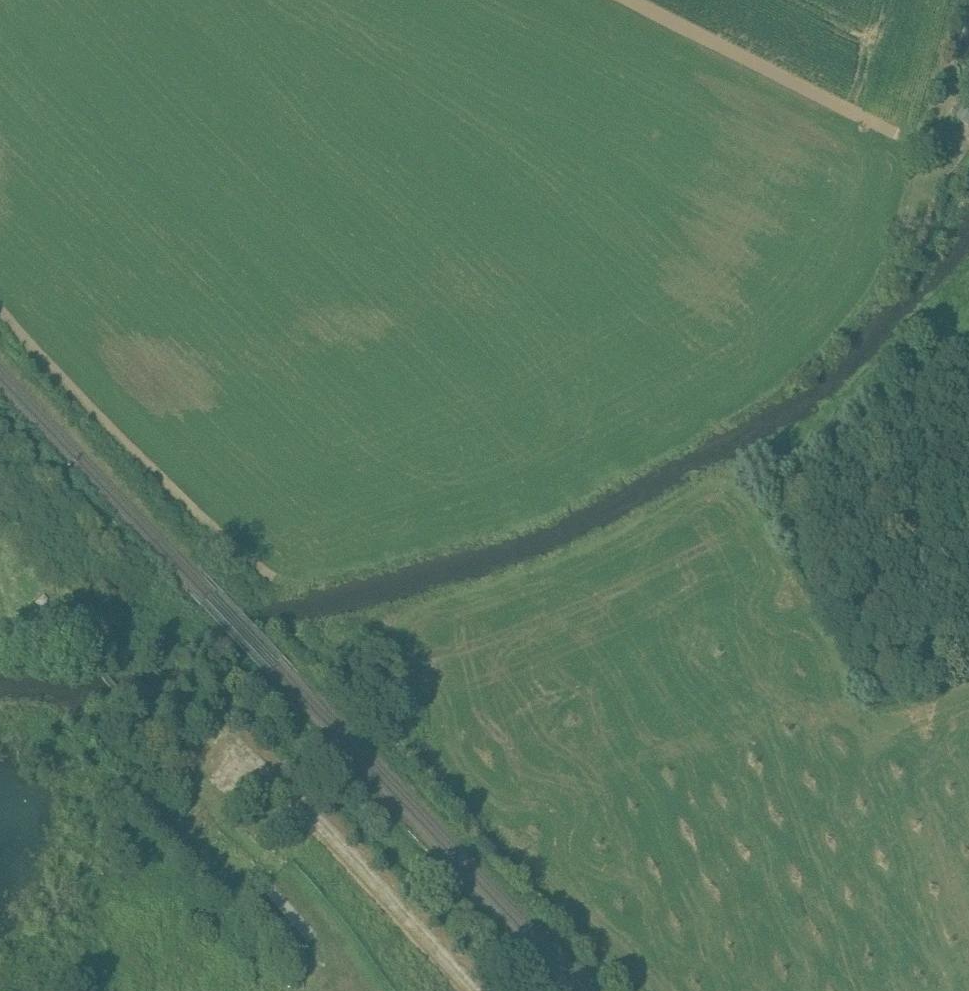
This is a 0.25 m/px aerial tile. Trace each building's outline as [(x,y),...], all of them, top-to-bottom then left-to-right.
[(964,107),(957,120),(968,126),(968,124),(968,110),(964,107)]
